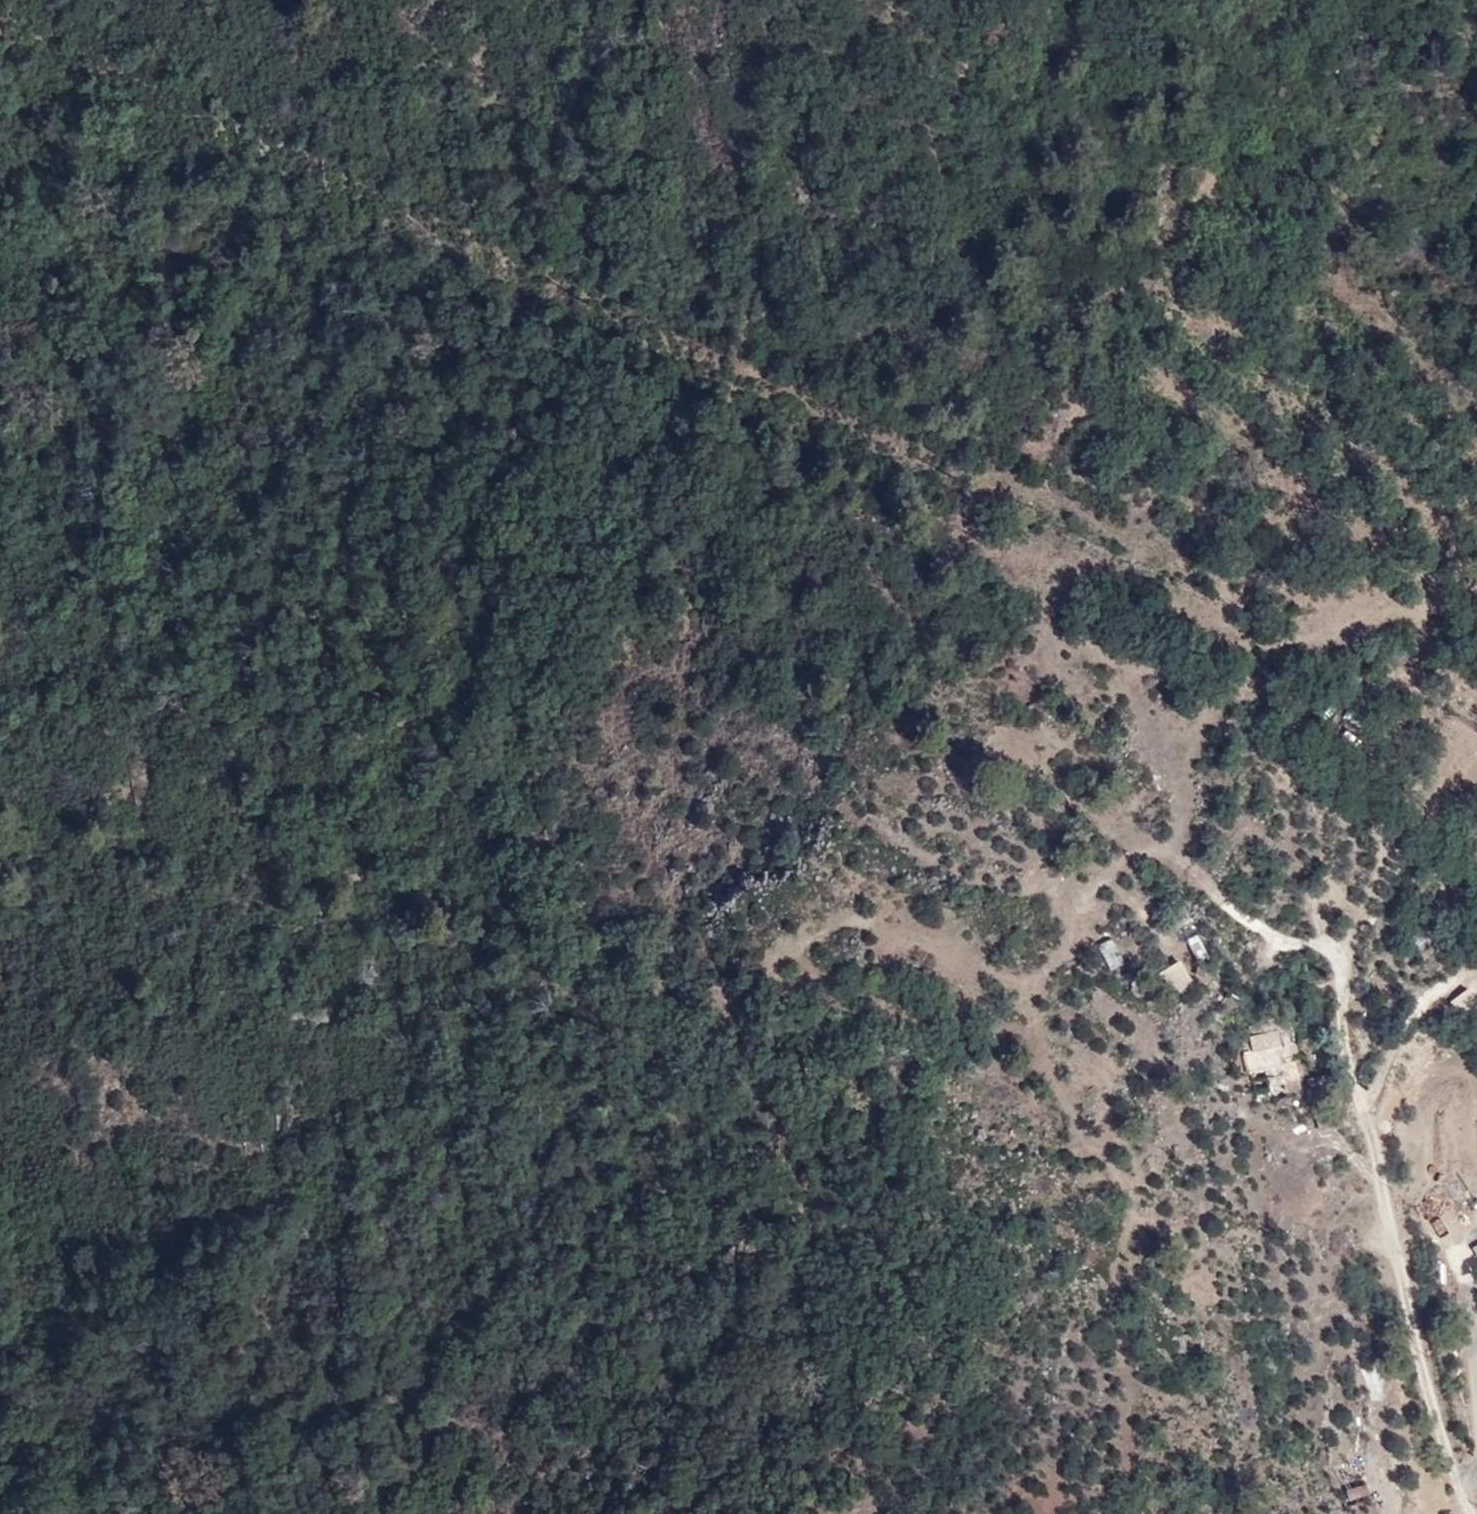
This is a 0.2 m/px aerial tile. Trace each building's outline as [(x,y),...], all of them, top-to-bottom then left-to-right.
[(1096,946),(1109,973),(1125,966),(1112,938),(1096,946)] [(1201,938),(1188,941),(1193,962),(1206,959),(1201,938)] [(1178,960),(1160,975),(1178,997),(1196,982),(1178,960)] [(1455,1011),(1475,1006),(1472,992),(1452,997),(1455,1011)]
